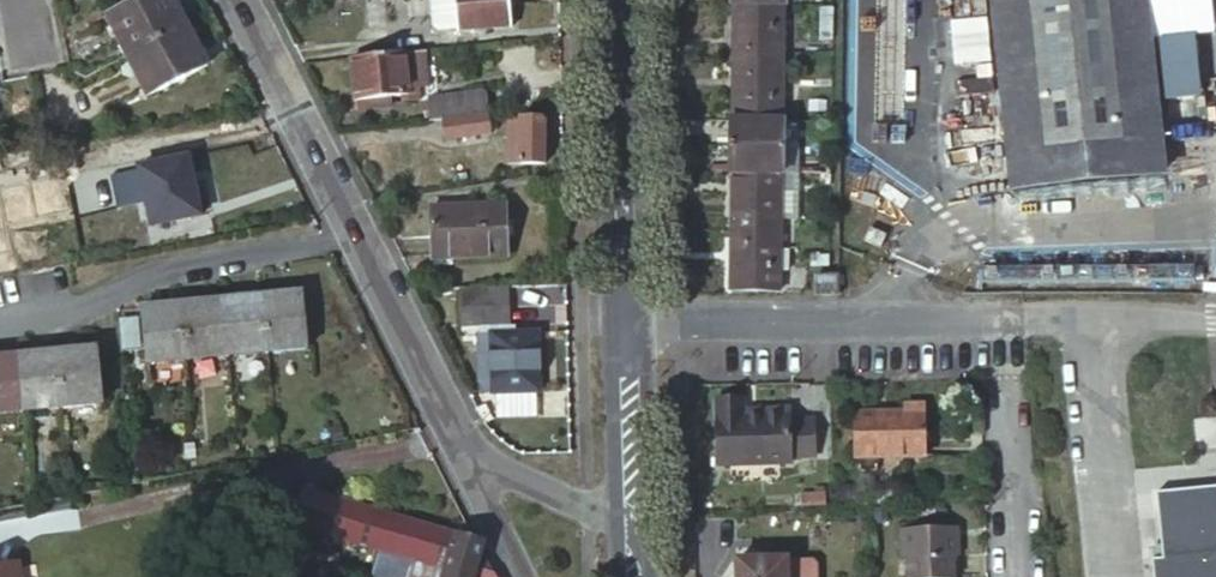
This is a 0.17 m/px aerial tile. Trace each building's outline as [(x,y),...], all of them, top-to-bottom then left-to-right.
[(107,14),(126,53),(186,24),(174,0),(136,0),(107,14)] [(458,0),(433,0),(435,24),(439,28),(460,27),(458,0)] [(460,27),(460,28),(514,26),(513,0),(458,0),(460,27)] [(1008,195),(1170,178),(1153,0),(989,0),(1008,195)] [(782,51),(784,5),(736,4),(734,62),(755,63),(755,51),(782,51)] [(822,52),(834,52),(834,5),(823,5),(822,52)] [(186,24),(126,53),(147,95),(207,66),(186,24)] [(781,121),(782,51),(755,51),(755,63),(734,62),(733,120),(781,121)] [(403,52),(350,57),(355,100),(408,94),(403,52)] [(488,91),(443,96),(445,117),(490,111),(488,91)] [(490,111),(445,117),(448,137),(492,132),(490,111)] [(548,159),(548,117),(511,117),(510,159),(548,159)] [(729,120),(729,147),(756,148),(756,135),(785,136),(786,121),(781,121),(733,120),(729,120)] [(728,172),(732,172),(782,172),(784,172),(785,136),(756,135),(756,148),(729,147),(728,172)] [(798,172),(799,136),(785,136),(784,172),(798,172)] [(201,215),(188,153),(140,162),(152,225),(201,215)] [(732,172),(731,230),(752,230),(753,218),(781,218),(782,172),(732,172)] [(796,218),(798,172),(784,172),(782,172),(781,218),(796,218)] [(513,256),(514,203),(439,202),(438,255),(513,256)] [(730,288),(780,289),(780,268),(789,268),(789,245),(780,245),(781,218),(753,218),(752,230),(731,230),(730,288)] [(811,257),(811,266),(830,267),(830,258),(811,257)] [(816,276),(815,296),(839,296),(839,277),(816,276)] [(505,324),(505,286),(456,286),(456,326),(505,324)] [(263,296),(269,355),(307,351),(302,293),(263,296)] [(223,300),(229,359),(269,355),(263,296),(223,300)] [(181,304),(188,363),(229,359),(223,300),(181,304)] [(145,367),(188,363),(181,304),(140,308),(145,367)] [(123,348),(141,345),(137,318),(119,320),(123,348)] [(541,391),(540,332),(480,333),(480,382),(487,392),(541,391)] [(56,353),(61,410),(97,407),(93,349),(56,353)] [(18,357),(23,414),(61,410),(56,353),(18,357)] [(18,357),(0,358),(0,416),(23,414),(18,357)] [(718,410),(744,410),(744,402),(717,402),(718,410)] [(925,459),(924,408),(906,407),(906,416),(872,416),(872,460),(925,459)] [(815,461),(814,424),(791,424),(791,419),(745,419),(744,413),(744,410),(718,410),(719,467),(792,466),(792,461),(815,461)] [(494,573),(477,568),(482,550),(485,540),(477,538),(305,488),(293,524),(385,551),(447,569),(445,576),(497,576),(494,573)] [(1149,503),(1157,570),(1146,570),(1147,576),(1215,576),(1215,496),(1149,503)] [(951,537),(959,536),(959,528),(952,529),(951,537)] [(959,536),(951,537),(952,529),(945,529),(901,530),(901,563),(908,563),(908,576),(953,576),(952,562),(959,562),(959,536)] [(385,551),(377,576),(445,576),(447,569),(385,551)] [(791,576),(818,576),(818,555),(791,555),(791,576)] [(738,558),(738,576),(790,576),(790,557),(738,558)] [(22,563),(0,567),(0,576),(25,576),(22,563)]
